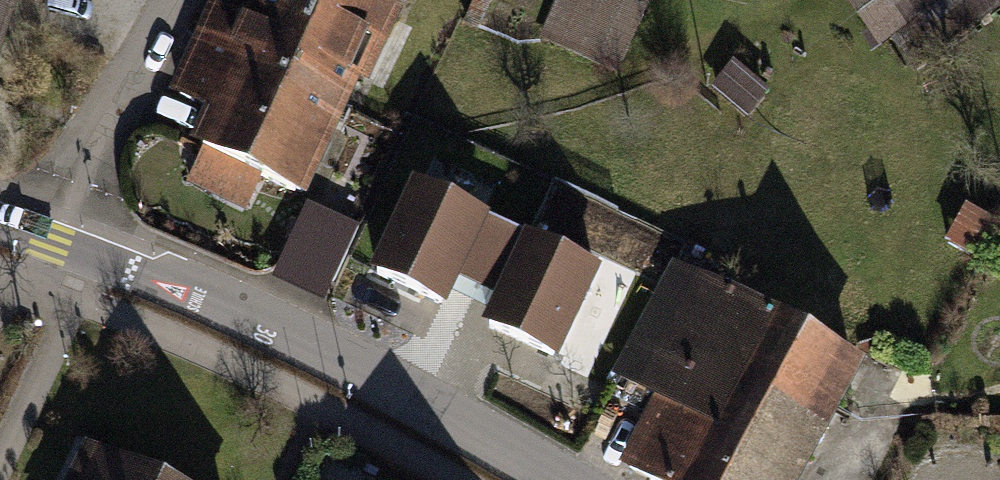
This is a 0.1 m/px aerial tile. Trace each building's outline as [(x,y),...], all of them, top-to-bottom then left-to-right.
[(234,51),(340,100),(383,7),(368,0),(258,0),(234,51)] [(616,0),(559,0),(542,38),(619,74),(647,14),(616,0)] [(879,53),(892,44),(914,76),(999,16),(999,0),(842,0),(879,53)] [(205,38),(178,95),(218,113),(203,144),(298,189),(340,100),(234,51),(205,38)] [(484,216),(419,185),(377,274),(443,304),(455,276),(482,219),(484,216)] [(529,240),(482,219),(455,276),(502,298),(529,240)] [(596,268),(530,237),(529,240),(502,298),(488,327),(554,359),(596,268)] [(618,379),(665,404),(631,466),(657,479),(788,479),(851,363),(678,269),(618,379)] [(86,479),(147,479),(97,456),(86,479)]
